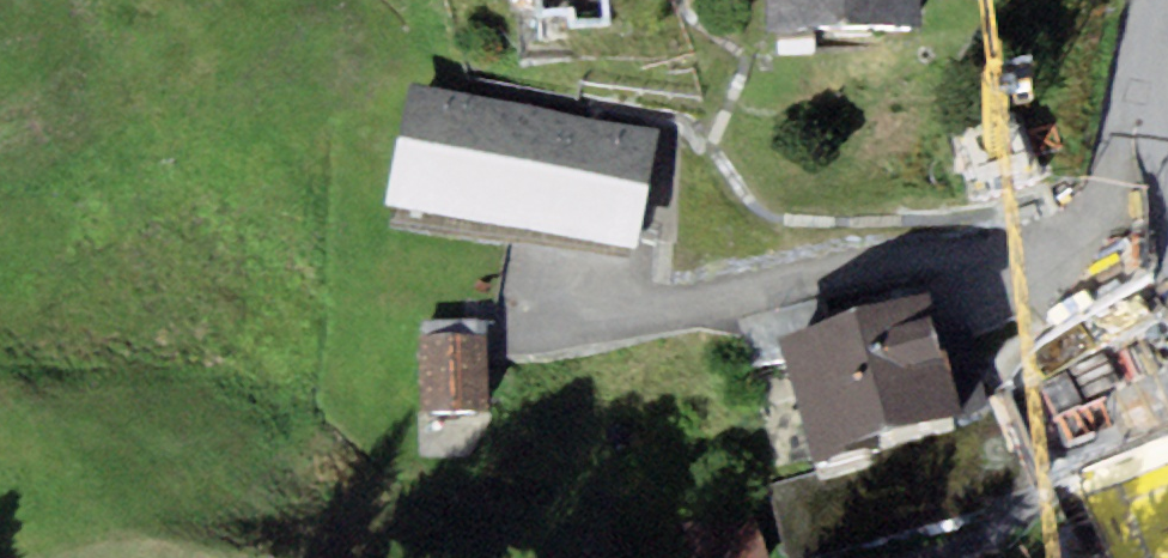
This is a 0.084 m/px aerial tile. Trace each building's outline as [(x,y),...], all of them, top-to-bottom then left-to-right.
[(525,64),(620,60),(617,0),(521,0),(525,64)] [(843,0),(770,0),(771,35),(844,37),(843,0)] [(920,0),(843,0),(844,37),(921,36),(920,0)] [(384,206),(442,218),(469,94),(408,82),(384,206)] [(534,107),(469,94),(442,218),(508,230),(534,107)] [(594,119),(534,107),(508,230),(568,242),(594,119)] [(658,132),(594,119),(568,242),(633,255),(658,132)] [(928,294),(780,338),(818,467),(877,450),(872,435),(961,409),(943,338),(928,294)] [(490,409),(487,337),(477,337),(476,318),(423,320),(423,339),(417,339),(421,412),(490,409)] [(971,331),(943,338),(961,409),(990,401),(971,331)] [(1062,473),(1101,557),(1167,557),(1167,428),(1062,473)] [(748,500),(684,521),(697,557),(767,557),(748,500)]
